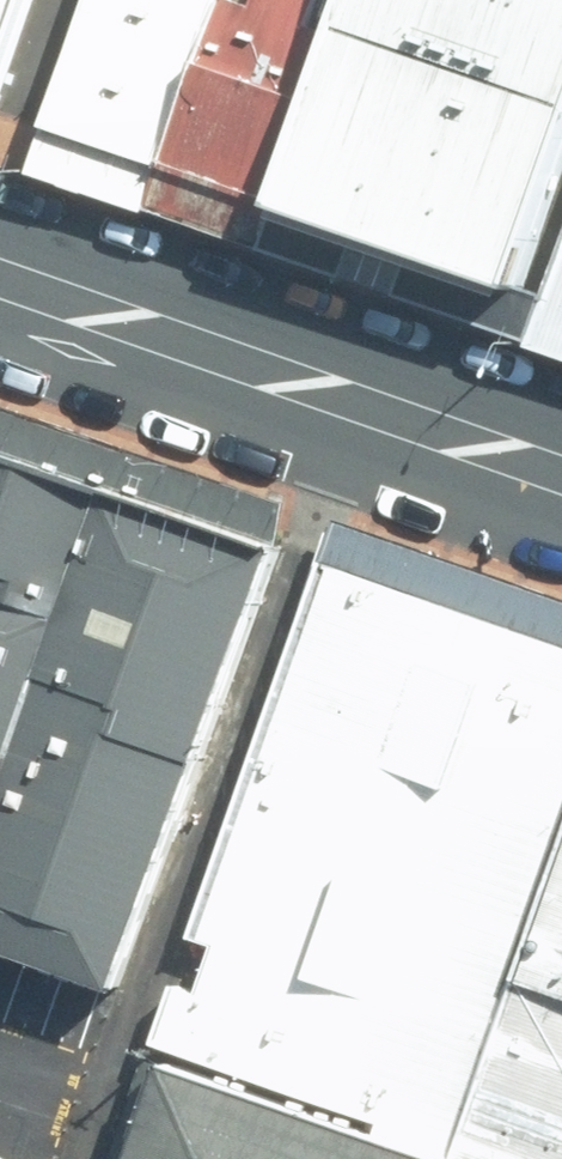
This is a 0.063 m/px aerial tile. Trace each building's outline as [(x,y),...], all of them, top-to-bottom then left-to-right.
[(28,0),(0,0),(0,82),(28,0)] [(145,197),(215,0),(96,0),(39,160),(145,197)] [(243,234),(254,206),(318,34),(226,0),(219,0),(145,197),(243,234)] [(318,34),(254,206),(498,294),(561,126),(561,0),(332,0),(318,34)] [(535,307),(561,316),(561,232),(535,307)] [(0,450),(0,975),(91,1001),(263,542),(0,450)] [(314,567),(153,1068),(423,1158),(443,1158),(561,820),(561,654),(314,567)] [(443,1158),(561,1158),(561,820),(443,1158)] [(153,1068),(122,1158),(423,1158),(153,1068)]
